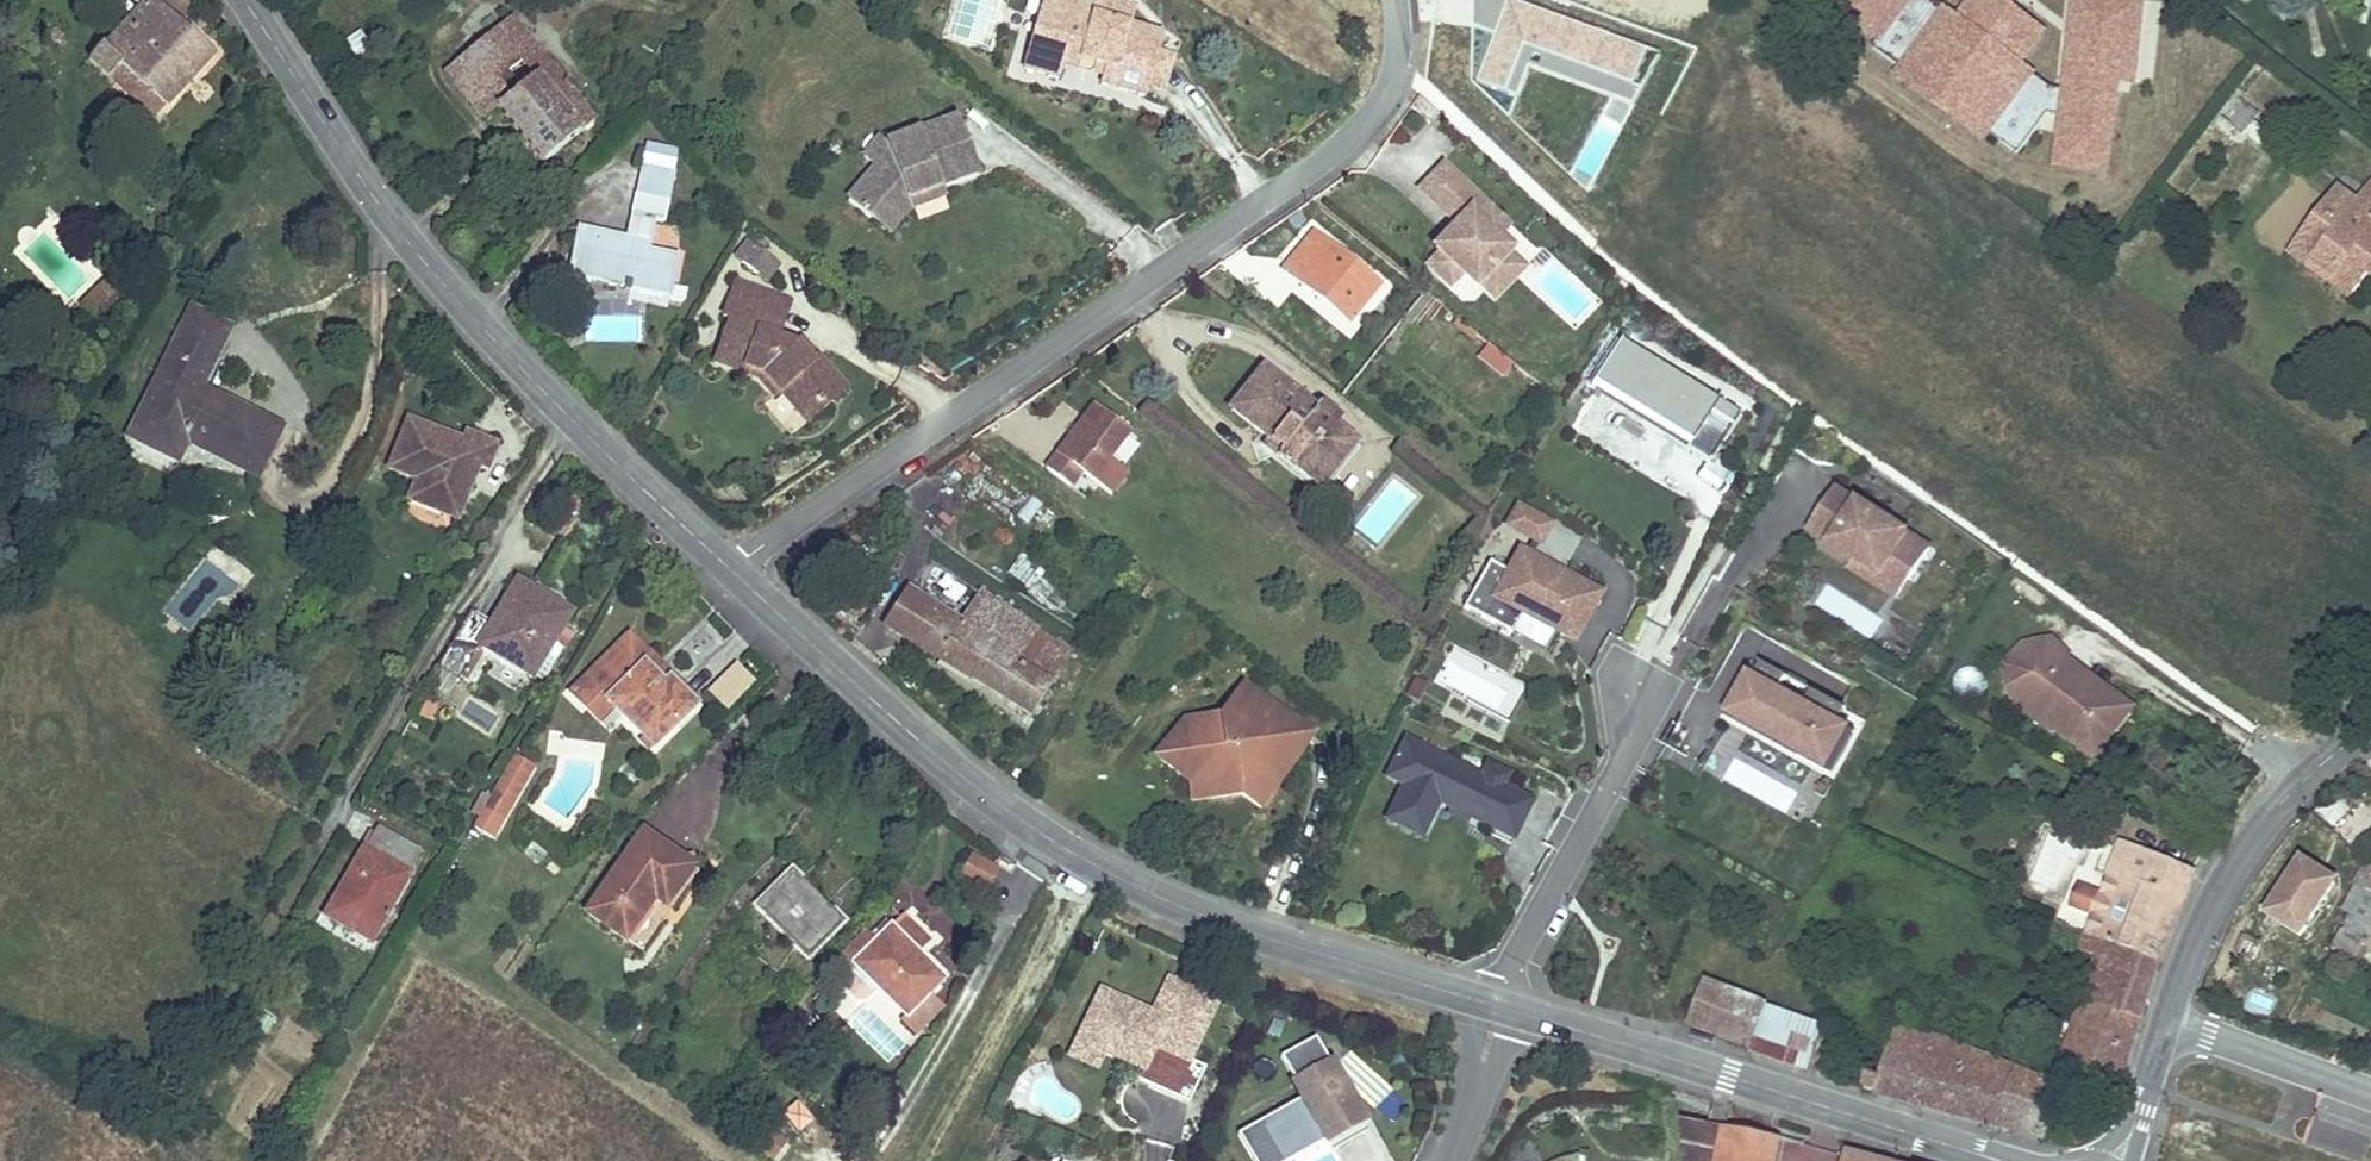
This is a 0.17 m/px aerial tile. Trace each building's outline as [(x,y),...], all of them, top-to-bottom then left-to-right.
[(155,0),(148,0),(104,49),(102,47),(88,61),(109,80),(121,67),(166,107),(214,54),(155,0)] [(1023,69),(1057,80),(1061,65),(1064,57),(1104,69),(1102,77),(1100,84),(1143,97),(1148,83),(1158,47),(1163,33),(1130,23),(1129,25),(1093,15),(1097,3),(1086,0),(1060,0),(1054,17),(1040,13),(1023,69)] [(1060,0),(1044,0),(1040,13),(1054,17),(1060,0)] [(1130,23),(1135,5),(1120,0),(1097,0),(1097,3),(1093,15),(1129,25),(1130,23)] [(2113,178),(2122,87),(2139,88),(2147,0),(2070,0),(2061,91),(2024,71),(2047,28),(2003,4),(2005,0),(1965,0),(1957,15),(1929,0),(1847,0),(1845,5),(1842,32),(1896,60),(1894,88),(1991,140),(1993,140),(2016,152),(2058,111),(2052,172),(2113,178)] [(510,17),(482,40),(508,71),(536,48),(510,17)] [(562,106),(575,95),(536,48),(508,71),(482,40),(446,69),(457,82),(484,60),(512,94),(536,75),(562,106)] [(1176,53),(1158,47),(1148,83),(1165,88),(1176,53)] [(1064,57),(1061,65),(1078,70),(1084,76),(1092,75),(1102,77),(1104,69),(1064,57)] [(595,120),(575,95),(562,106),(536,75),(512,94),(484,60),(457,82),(486,117),(498,108),(543,163),(595,120)] [(109,80),(154,121),(166,107),(121,67),(109,80)] [(2243,131),(2257,112),(2246,104),(2232,122),(2243,131)] [(847,200),(875,223),(891,203),(941,184),(978,170),(958,116),(886,143),(878,137),(862,156),(874,167),(847,200)] [(640,165),(674,171),(678,149),(644,143),(640,165)] [(1420,187),(1445,212),(1470,186),(1444,162),(1420,187)] [(674,171),(640,165),(634,194),(668,200),(674,171)] [(891,203),(875,223),(888,234),(910,207),(945,194),(941,184),(891,203)] [(1509,224),(1470,186),(1445,212),(1457,223),(1462,227),(1453,237),(1449,232),(1435,247),(1440,251),(1427,265),(1449,286),(1462,273),(1475,286),(1509,251),(1496,238),(1509,224)] [(2359,203),(2370,213),(2370,187),(2359,203)] [(2368,272),(2370,267),(2370,213),(2359,203),(2340,188),(2302,237),(2340,266),(2333,276),(2353,291),(2368,272)] [(630,215),(656,220),(663,222),(668,200),(634,194),(630,215)] [(625,238),(651,243),(656,220),(630,215),(625,238)] [(1462,227),(1457,223),(1449,232),(1453,237),(1462,227)] [(649,252),(651,243),(625,238),(576,227),(565,278),(682,303),(685,290),(672,287),(678,258),(649,252)] [(1377,285),(1313,233),(1283,270),(1347,322),(1377,285)] [(2340,266),(2302,237),(2291,251),(2349,296),(2353,291),(2333,276),(2340,266)] [(736,258),(742,262),(754,245),(748,241),(736,258)] [(779,263),(754,245),(742,262),(766,280),(779,263)] [(1525,266),(1509,251),(1475,286),(1491,301),(1525,266)] [(1386,284),(1405,299),(1414,287),(1395,272),(1386,284)] [(81,308),(94,322),(128,288),(114,275),(81,308)] [(1624,301),(1632,288),(1620,280),(1612,290),(1624,301)] [(762,371),(797,411),(814,396),(823,405),(843,387),(814,355),(808,360),(793,343),(774,336),(787,301),(732,282),(721,317),(727,319),(713,362),(744,372),(746,366),(762,371)] [(192,312),(131,438),(177,460),(187,440),(256,474),(278,428),(198,389),(227,329),(192,312)] [(808,360),(814,355),(799,338),(793,343),(808,360)] [(1593,382),(1690,444),(1711,458),(1739,414),(1621,338),(1593,382)] [(1232,410),(1271,442),(1282,451),(1278,457),(1319,490),(1354,446),(1331,427),(1337,420),(1319,405),(1314,411),(1264,370),(1232,410)] [(1690,444),(1593,382),(1590,387),(1686,449),(1690,444)] [(814,396),(797,411),(806,421),(823,405),(814,396)] [(1094,404),(1045,469),(1071,488),(1082,474),(1111,496),(1126,475),(1108,461),(1130,432),(1094,404)] [(461,440),(408,420),(389,469),(417,479),(409,500),(443,513),(452,488),(466,494),(471,479),(467,469),(469,463),(487,469),(497,443),(464,431),(461,440)] [(1282,451),(1271,442),(1266,447),(1278,457),(1282,451)] [(476,465),(469,463),(467,469),(471,479),(476,465)] [(452,488),(443,513),(457,518),(466,494),(452,488)] [(1828,550),(1850,564),(1854,559),(1878,575),(1885,565),(1910,581),(1930,550),(1834,488),(1807,530),(1830,545),(1828,550)] [(1510,525),(1536,539),(1541,542),(1550,525),(1519,508),(1510,525)] [(1541,542),(1536,539),(1527,555),(1532,558),(1541,542)] [(1465,608),(1511,634),(1523,613),(1573,640),(1598,595),(1532,558),(1527,555),(1521,552),(1510,571),(1492,560),(1465,608)] [(1854,559),(1850,564),(1848,568),(1898,600),(1910,581),(1885,565),(1878,575),(1854,559)] [(555,603),(517,580),(506,598),(505,601),(505,602),(506,604),(506,605),(507,606),(508,606),(509,607),(513,610),(509,616),(499,610),(491,624),(471,612),(439,665),(460,678),(479,645),(532,677),(553,642),(563,648),(573,632),(548,615),(555,603)] [(1031,716),(1073,652),(979,591),(958,624),(909,593),(887,627),(1031,716)] [(1832,591),(1821,609),(1871,638),(1881,620),(1832,591)] [(506,598),(499,610),(509,616),(513,610),(509,607),(508,606),(507,606),(506,605),(506,604),(505,602),(505,601),(506,598)] [(669,681),(626,638),(621,643),(664,686),(669,681)] [(2054,730),(2074,744),(2091,721),(2112,737),(2133,708),(2102,684),(2082,685),(2082,670),(2069,660),(2069,656),(2053,638),(2023,643),(2003,665),(2008,688),(2017,707),(2052,733),(2054,730)] [(664,686),(621,643),(585,678),(614,708),(653,748),(694,707),(669,681),(664,686)] [(1844,710),(1761,662),(1731,715),(1815,762),(1844,710)] [(756,683),(737,663),(708,691),(727,711),(756,683)] [(1820,668),(1808,689),(1844,710),(1815,762),(1731,715),(1727,723),(1818,774),(1864,693),(1820,668)] [(2102,684),(2082,670),(2082,685),(2102,684)] [(614,708),(585,678),(570,693),(599,722),(614,708)] [(1222,716),(1184,721),(1191,783),(1193,800),(1242,795),(1261,808),(1277,785),(1272,782),(1294,750),(1285,744),(1299,723),(1244,685),(1230,704),(1232,715),(1222,716)] [(1232,715),(1230,704),(1222,716),(1232,715)] [(1156,755),(1191,783),(1184,721),(1156,755)] [(2094,759),(2112,737),(2091,721),(2074,744),(2094,759)] [(1313,733),(1299,723),(1285,744),(1294,750),(1272,782),(1277,785),(1313,733)] [(1407,739),(1388,776),(1405,784),(1388,819),(1418,834),(1430,810),(1434,812),(1439,802),(1512,839),(1531,802),(1502,787),(1508,776),(1488,765),(1481,777),(1407,739)] [(533,765),(514,754),(509,763),(528,773),(533,765)] [(509,763),(472,827),(491,838),(528,773),(509,763)] [(2059,806),(2063,798),(2052,793),(2048,801),(2059,806)] [(1421,836),(1434,812),(1430,810),(1418,834),(1421,836)] [(377,827),(350,875),(359,880),(352,891),(344,886),(327,917),(373,942),(422,851),(377,827)] [(644,832),(587,912),(625,939),(650,904),(645,901),(650,894),(655,897),(666,905),(693,867),(644,832)] [(2106,919),(2098,939),(2160,962),(2194,871),(2122,841),(2110,872),(2122,876),(2114,896),(2103,891),(2078,882),(2069,905),(2092,914),(2106,919)] [(962,875),(985,889),(997,868),(973,855),(962,875)] [(1014,864),(1003,857),(998,863),(1009,871),(1014,864)] [(2334,883),(2301,861),(2267,915),(2300,936),(2334,883)] [(792,870),(755,906),(808,959),(835,932),(825,922),(834,912),(815,893),(808,901),(802,895),(810,888),(792,870)] [(2122,876),(2110,872),(2103,891),(2114,896),(2122,876)] [(359,880),(350,875),(344,886),(352,891),(359,880)] [(2015,884),(2004,879),(2000,889),(2011,894),(2015,884)] [(815,893),(810,888),(802,895),(808,901),(815,893)] [(645,901),(650,904),(655,897),(650,894),(645,901)] [(2362,901),(2358,908),(2368,913),(2370,914),(2370,905),(2362,901)] [(845,923),(834,912),(825,922),(835,932),(845,923)] [(2368,913),(2353,945),(2370,953),(2370,914),(2368,913)] [(2106,919),(2092,914),(2085,933),(2087,934),(2098,939),(2106,919)] [(838,968),(847,977),(858,967),(879,989),(905,1015),(901,1019),(914,1032),(940,1007),(927,994),(943,979),(917,952),(928,941),(902,915),(876,941),(866,931),(844,954),(848,958),(838,968)] [(2098,939),(2087,934),(2081,947),(2098,953),(2057,1075),(2117,1097),(2138,1021),(2160,962),(2098,939)] [(2238,953),(2252,959),(2259,942),(2246,936),(2238,953)] [(879,989),(858,967),(847,977),(845,979),(845,988),(858,1001),(867,1001),(879,989)] [(1152,1015),(1101,991),(1080,1036),(1104,1047),(1136,1062),(1133,1068),(1152,1078),(1148,1086),(1188,1104),(1205,1068),(1189,1060),(1216,1001),(1169,979),(1152,1015)] [(1688,1025),(1720,1037),(1736,996),(1704,983),(1688,1025)] [(1736,996),(1720,1037),(1749,1049),(1766,1007),(1736,996)] [(1749,1049),(1809,1070),(1823,1029),(1766,1007),(1749,1049)] [(1893,1036),(1878,1080),(1874,1092),(2043,1139),(2059,1088),(2015,1068),(1897,1022),(1896,1025),(1876,1018),(1872,1029),(1893,1036)] [(1840,1038),(1823,1029),(1809,1070),(1827,1076),(1840,1038)] [(1715,1040),(1692,1033),(1689,1041),(1712,1048),(1715,1040)] [(1080,1036),(1070,1055),(1095,1067),(1104,1047),(1080,1036)] [(1342,1083),(1316,1036),(1281,1055),(1304,1097),(1251,1127),(1267,1156),(1321,1126),(1329,1141),(1334,1149),(1368,1129),(1350,1096),(1344,1100),(1336,1087),(1342,1083)] [(1133,1068),(1129,1076),(1148,1086),(1152,1078),(1133,1068)] [(1867,1076),(1863,1089),(1874,1092),(1878,1080),(1867,1076)] [(1350,1096),(1342,1083),(1336,1087),(1344,1100),(1350,1096)] [(798,1100),(781,1114),(798,1135),(815,1121),(798,1100)] [(1681,1121),(1684,1160),(1774,1160),(1778,1139),(1681,1121)] [(787,1142),(762,1124),(748,1143),(773,1160),(787,1142)] [(1321,1126),(1267,1156),(1251,1127),(1239,1134),(1254,1160),(1293,1160),(1329,1141),(1321,1126)]
